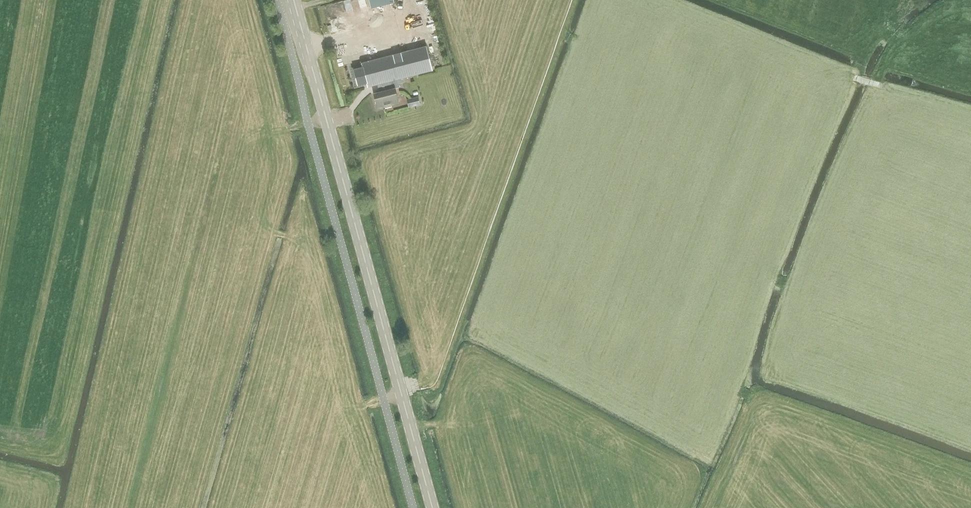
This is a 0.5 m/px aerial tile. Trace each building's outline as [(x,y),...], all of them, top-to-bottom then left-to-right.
[(373,11),(397,4),(395,0),(370,0),(373,11)] [(418,37),(402,40),(403,46),(419,43),(418,37)] [(367,82),(368,86),(377,84),(379,92),(373,93),(377,108),(385,106),(385,108),(392,106),(391,104),(399,102),(395,88),(393,80),(433,70),(427,46),(407,51),(362,63),(362,66),(353,68),(355,77),(357,77),(358,84),(367,82)] [(407,100),(408,107),(420,104),(418,97),(407,100)]
